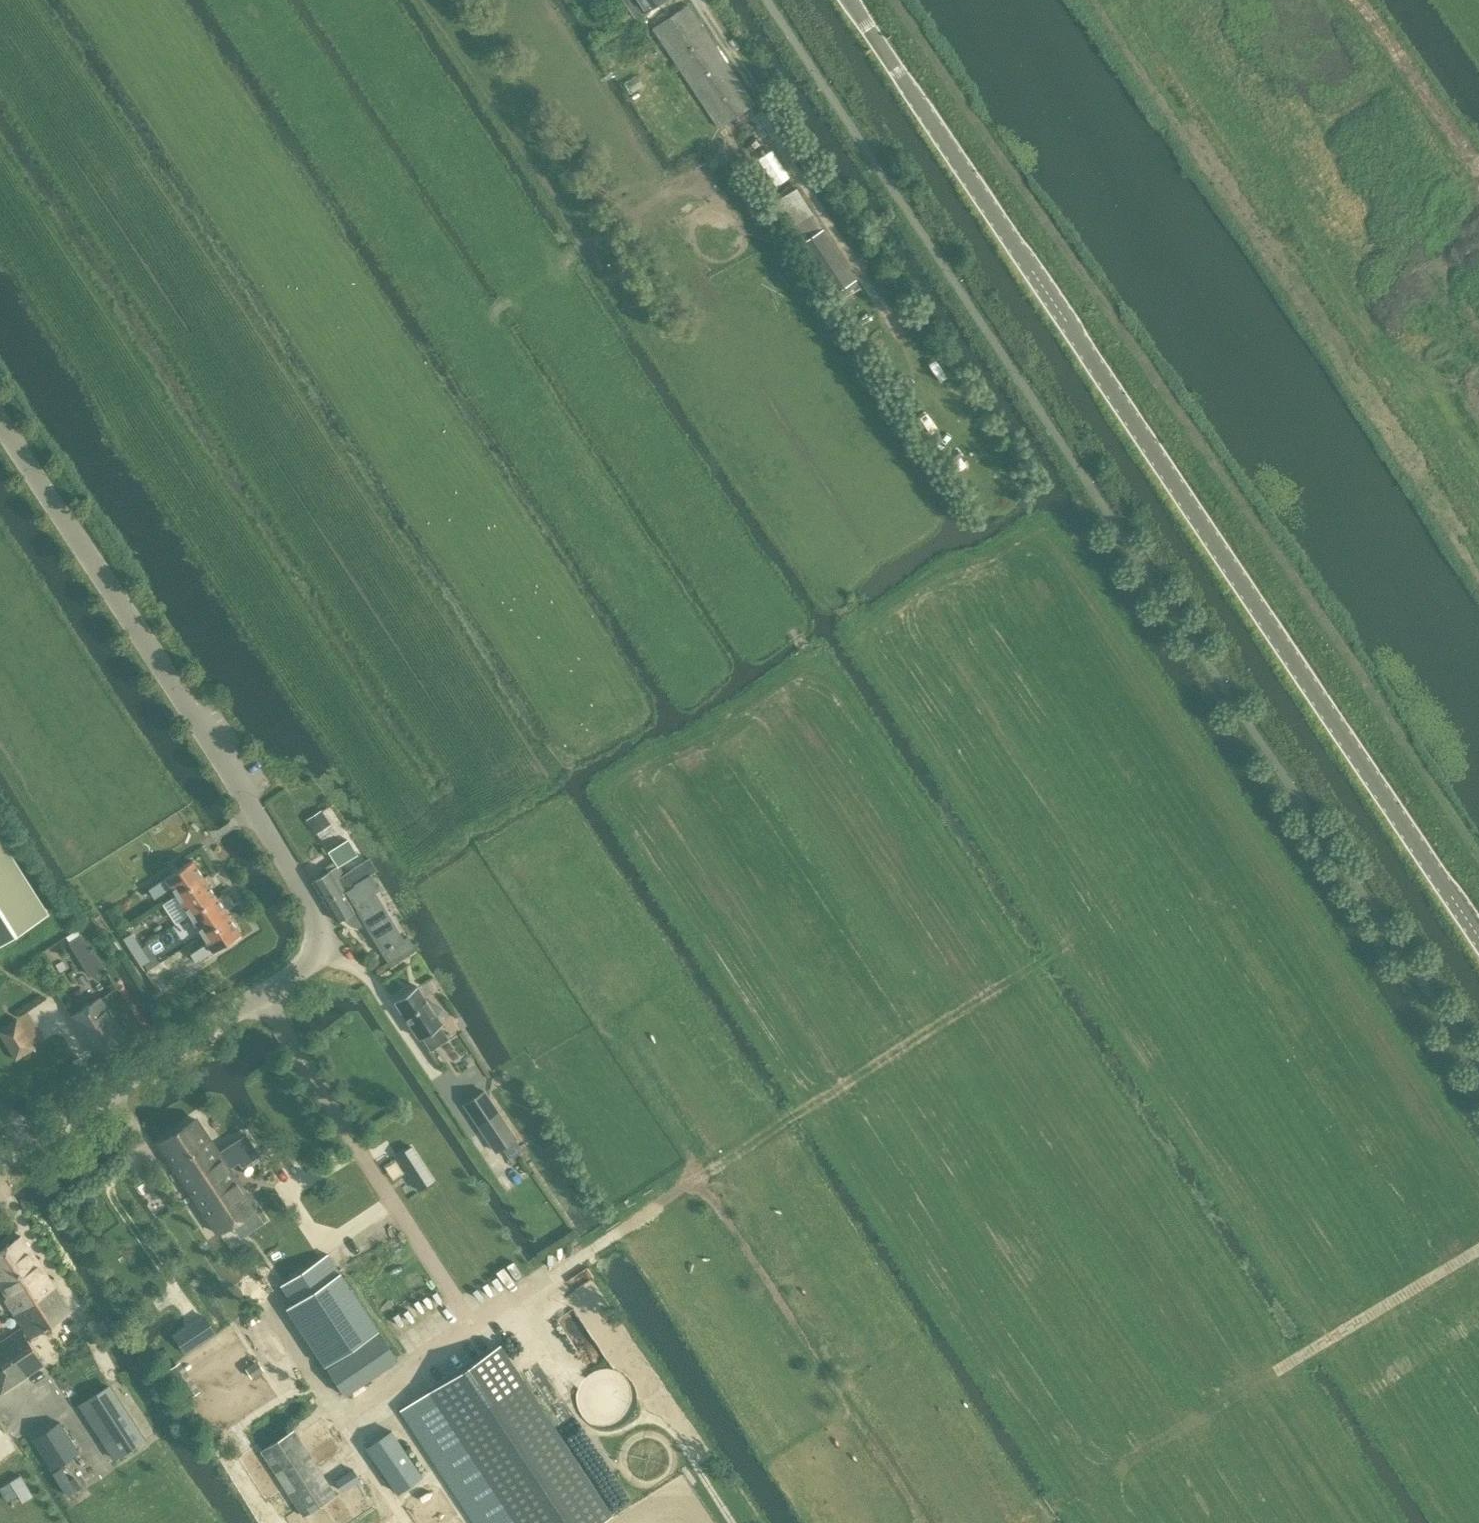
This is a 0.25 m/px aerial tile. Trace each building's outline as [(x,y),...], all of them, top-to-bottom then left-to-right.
[(634,16),(659,0),(623,0),(634,16)] [(753,105),(687,5),(652,28),(718,128),(753,105)] [(795,194),(772,209),(826,290),(849,274),(795,194)] [(315,833),(331,823),(323,811),(321,808),(305,818),(308,822),(315,833)] [(47,913),(0,838),(0,942),(47,913)] [(360,880),(369,874),(374,871),(376,870),(369,858),(351,869),(352,869),(344,874),(338,866),(356,855),(346,839),(327,851),(334,862),(325,868),(328,872),(313,881),(325,901),(341,891),(342,892),(351,887),(351,885),(360,880)] [(170,885),(177,896),(203,878),(191,860),(165,877),(165,878),(148,889),(153,896),(170,885)] [(365,923),(366,923),(383,950),(382,951),(389,961),(413,947),(407,936),(398,941),(394,935),(398,932),(387,915),(383,917),(368,893),(377,887),(369,874),(360,880),(351,885),(351,887),(342,892),(341,891),(325,901),(337,921),(347,915),(351,920),(349,922),(352,924),(354,924),(357,925),(360,925),(363,924),(365,923)] [(177,896),(188,914),(215,896),(203,878),(177,896)] [(188,914),(200,932),(227,914),(215,896),(188,914)] [(239,933),(238,931),(227,914),(200,932),(207,942),(190,954),(195,961),(212,950),(239,933)] [(123,938),(131,951),(139,946),(130,933),(123,938)] [(90,949),(81,935),(68,943),(89,976),(104,967),(92,948),(90,949)] [(140,964),(147,959),(139,946),(131,951),(140,964)] [(394,1000),(394,1001),(419,1039),(441,1024),(436,1015),(441,1008),(428,999),(426,1000),(416,986),(394,1000)] [(94,1055),(123,1036),(98,997),(69,1016),(94,1055)] [(17,1018),(0,1029),(0,1035),(15,1060),(35,1047),(17,1018)] [(517,1137),(485,1089),(463,1104),(494,1152),(517,1137)] [(180,1178),(218,1153),(196,1119),(158,1145),(180,1178)] [(241,1167),(260,1155),(246,1134),(218,1153),(180,1178),(217,1233),(255,1208),(229,1169),(238,1162),(241,1167)] [(411,1147),(397,1156),(419,1190),(433,1180),(411,1147)] [(68,1310),(19,1235),(0,1248),(0,1287),(7,1298),(4,1300),(28,1336),(68,1310)] [(327,1254),(280,1285),(293,1304),(286,1308),(324,1365),(377,1330),(327,1254)] [(206,1340),(193,1321),(173,1335),(185,1354),(206,1340)] [(40,1364),(17,1329),(0,1341),(0,1390),(40,1364)] [(612,1514),(499,1343),(428,1390),(434,1399),(408,1416),(403,1407),(402,1408),(478,1522),(598,1522),(612,1514)] [(134,1425),(108,1385),(85,1400),(111,1440),(134,1425)] [(59,1421),(32,1438),(52,1470),(79,1452),(59,1421)] [(397,1492),(421,1475),(391,1431),(367,1448),(397,1492)] [(366,1489),(355,1471),(343,1478),(355,1496),(366,1489)]
